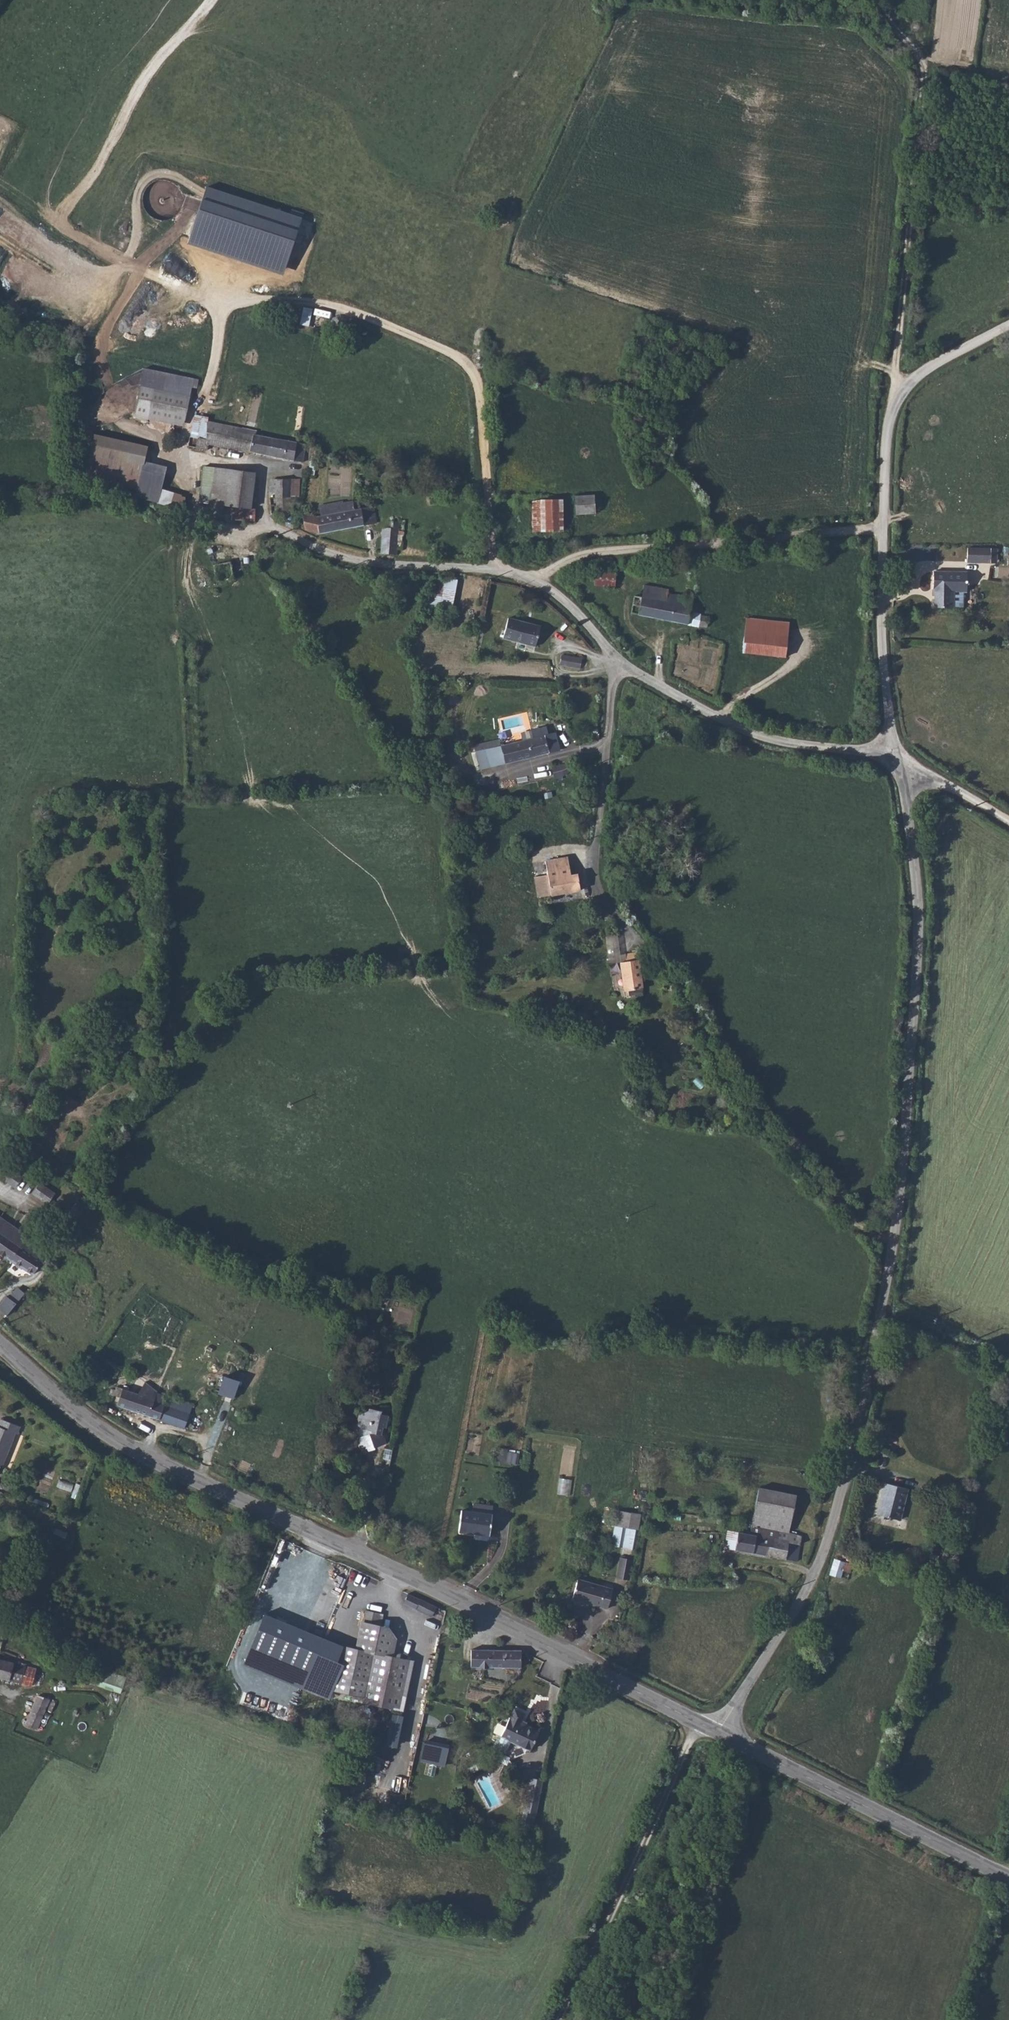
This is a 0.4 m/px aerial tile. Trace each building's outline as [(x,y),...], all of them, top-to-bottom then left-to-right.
[(302,218),(207,187),(199,209),(188,244),(283,275),(295,240),(302,218)] [(300,306),(297,325),(308,326),(311,308),(300,306)] [(144,369),(135,411),(185,421),(192,387),(193,379),(144,369)] [(303,462),(306,444),(255,434),(256,431),(207,422),(208,418),(195,415),(191,436),(190,436),(188,446),(207,450),(208,444),(303,462)] [(148,447),(95,435),(86,481),(138,492),(137,497),(158,502),(164,476),(142,471),(148,447)] [(255,473),(204,466),(199,502),(214,504),(212,514),(224,516),(224,518),(255,521),(256,509),(252,508),(255,473)] [(291,496),(293,496),(300,496),(300,473),(294,474),(295,479),(290,479),(291,496)] [(291,496),(290,479),(275,480),(276,486),(270,486),(269,486),(269,493),(276,493),(277,514),(294,514),(293,496),(291,496)] [(185,497),(161,491),(158,505),(182,510),(185,497)] [(594,495),(575,497),(576,515),(596,513),(594,495)] [(533,532),(563,531),(562,500),(532,501),(533,532)] [(317,517),(302,513),(305,530),(320,534),(377,523),(374,506),(360,508),(360,506),(359,504),(356,503),(353,504),(353,501),(343,503),(343,501),(319,506),(321,516),(317,517)] [(388,528),(383,530),(381,554),(396,554),(398,522),(391,521),(392,528),(388,528)] [(966,545),(967,564),(997,564),(997,548),(991,547),(966,545)] [(967,572),(933,571),(933,598),(935,598),(934,608),(953,608),(954,592),(967,593),(967,572)] [(615,574),(595,573),(594,585),(614,586),(615,574)] [(431,606),(452,610),(458,580),(437,578),(431,606)] [(687,592),(685,593),(685,595),(685,597),(668,593),(668,590),(644,585),(641,597),(634,596),(633,605),(640,607),(638,615),(698,627),(699,626),(700,615),(701,614),(690,612),(693,598),(692,598),(693,596),(693,595),(693,594),(692,592),(690,591),(689,591),(688,591),(687,592)] [(699,626),(707,627),(709,617),(700,615),(699,626)] [(541,627),(508,618),(503,638),(535,647),(541,627)] [(789,623),(746,618),(743,652),(785,657),(789,623)] [(649,650),(643,645),(635,656),(641,661),(649,650)] [(582,658),(562,655),(560,665),(580,669),(582,658)] [(546,727),(531,731),(533,738),(520,741),(502,746),(500,739),(487,742),(488,749),(476,752),(481,770),(560,750),(555,733),(548,734),(546,727)] [(533,738),(531,731),(518,734),(520,741),(533,738)] [(553,766),(555,777),(564,776),(572,770),(570,763),(553,766)] [(568,857),(545,861),(548,875),(535,877),(538,897),(552,895),(565,893),(581,890),(578,874),(571,875),(568,857)] [(565,893),(552,895),(554,904),(567,902),(565,893)] [(621,962),(625,991),(629,991),(641,989),(643,989),(638,953),(626,954),(627,961),(621,962)] [(8,1179),(8,1180),(14,1171),(1,1163),(0,1165),(0,1174),(8,1179)] [(22,1177),(14,1171),(8,1180),(8,1179),(6,1181),(15,1187),(16,1185),(22,1177)] [(33,1194),(42,1200),(49,1189),(41,1183),(33,1194)] [(55,1194),(49,1189),(42,1200),(48,1204),(55,1194)] [(27,1237),(28,1236),(0,1217),(0,1253),(10,1260),(27,1237)] [(33,1275),(50,1252),(27,1237),(10,1260),(33,1275)] [(10,1298),(16,1304),(24,1294),(18,1289),(10,1298)] [(7,1295),(0,1304),(0,1310),(7,1316),(16,1304),(10,1298),(7,1295)] [(233,1398),(239,1381),(224,1376),(219,1393),(233,1398)] [(117,1405),(184,1428),(189,1414),(166,1406),(164,1406),(167,1397),(156,1393),(157,1392),(144,1383),(138,1394),(117,1387),(114,1395),(120,1397),(117,1405)] [(166,1406),(189,1414),(192,1405),(169,1398),(166,1406)] [(377,1442),(378,1446),(386,1443),(383,1434),(381,1434),(382,1427),(385,1428),(388,1415),(380,1414),(380,1411),(368,1408),(368,1409),(359,1414),(356,1427),(359,1428),(359,1437),(356,1438),(361,1453),(375,1449),(375,1447),(373,1444),(377,1442)] [(1,1467),(2,1467),(15,1433),(17,1434),(20,1427),(1,1419),(0,1421),(0,1468),(1,1467)] [(518,1450),(498,1447),(496,1461),(515,1464),(518,1450)] [(571,1494),(573,1479),(560,1477),(559,1493),(571,1494)] [(900,1520),(908,1489),(885,1483),(877,1514),(900,1520)] [(759,1488),(752,1525),(789,1534),(796,1495),(759,1488)] [(474,1504),(472,1512),(491,1515),(493,1506),(474,1504)] [(636,1548),(642,1512),(621,1509),(618,1524),(615,1524),(612,1544),(636,1548)] [(472,1512),(461,1511),(459,1531),(490,1535),(492,1515),(491,1515),(472,1512)] [(789,1534),(752,1525),(750,1534),(738,1532),(727,1530),(724,1548),(751,1553),(797,1561),(801,1537),(789,1534)] [(629,1579),(632,1560),(620,1558),(617,1577),(629,1579)] [(830,1575),(841,1578),(843,1571),(850,1573),(852,1564),(835,1559),(830,1575)] [(613,1589),(578,1579),(572,1599),(607,1609),(613,1589)] [(366,1610),(363,1624),(380,1627),(383,1614),(366,1610)] [(392,1657),(358,1650),(341,1646),(262,1613),(243,1664),(328,1700),(331,1690),(355,1696),(355,1700),(399,1709),(409,1660),(392,1657)] [(392,1657),(396,1639),(388,1629),(380,1627),(363,1624),(358,1650),(392,1657)] [(521,1650),(471,1650),(471,1667),(521,1668),(521,1650)] [(20,1683),(32,1686),(37,1669),(0,1659),(0,1678),(20,1683)] [(126,1678),(102,1670),(97,1686),(121,1694),(126,1678)] [(50,1699),(38,1696),(25,1724),(37,1729),(50,1699)] [(525,1713),(514,1709),(510,1718),(510,1717),(501,1736),(498,1735),(492,1748),(505,1753),(510,1741),(530,1750),(539,1731),(521,1722),(525,1713)] [(490,1771),(474,1778),(489,1810),(504,1803),(490,1771)]
